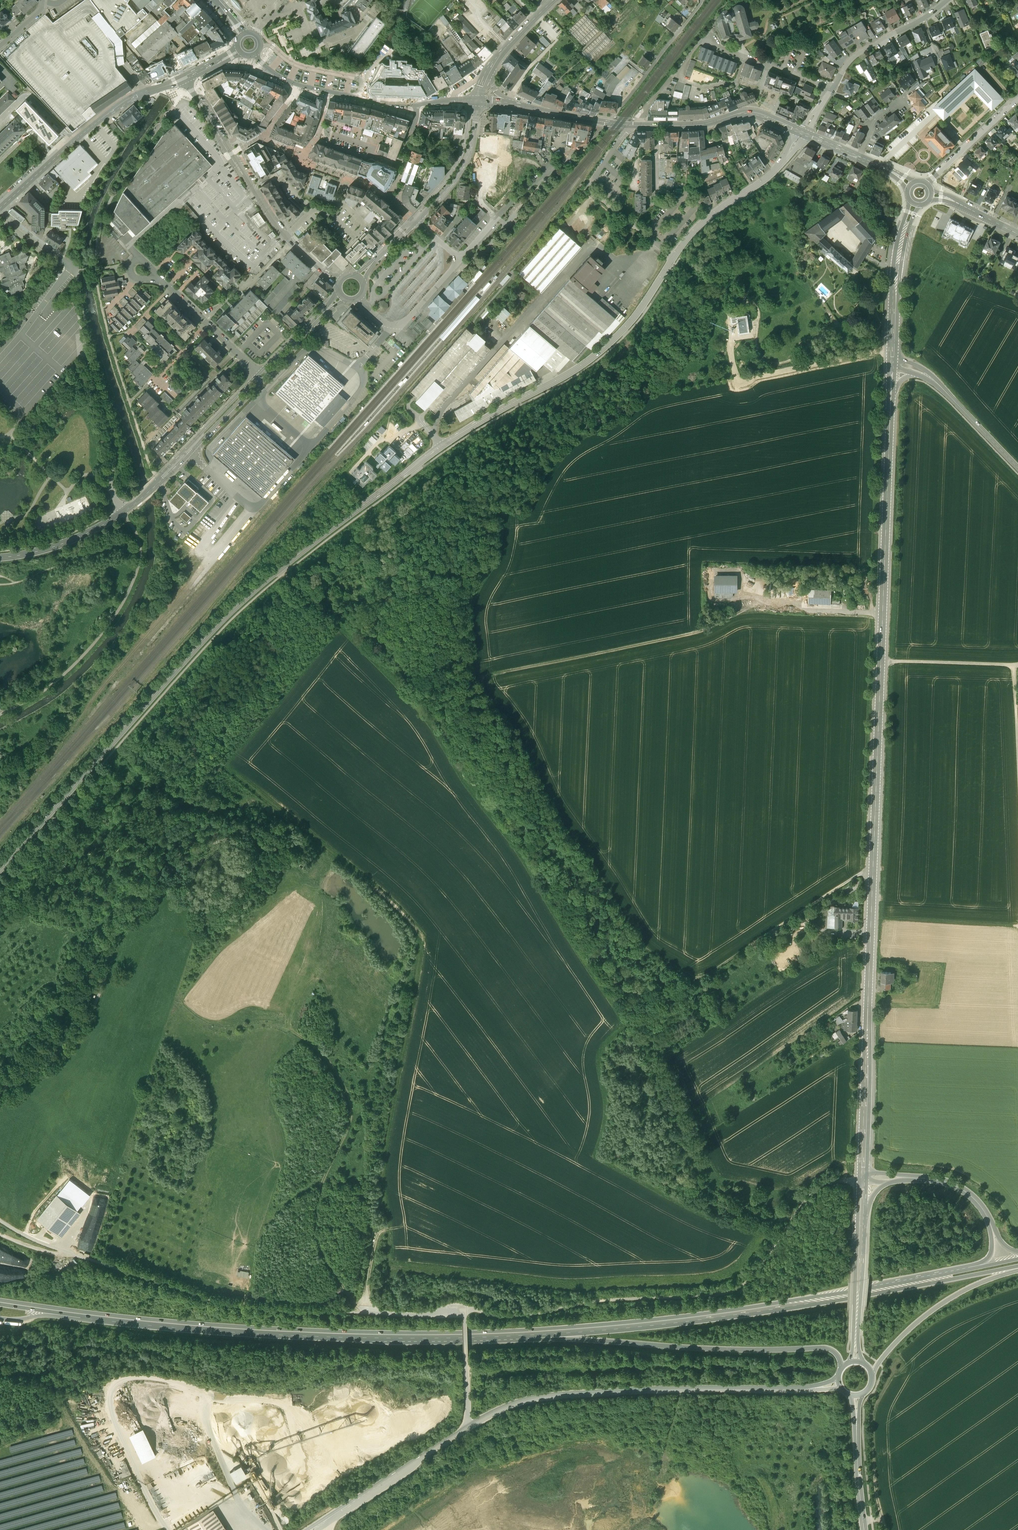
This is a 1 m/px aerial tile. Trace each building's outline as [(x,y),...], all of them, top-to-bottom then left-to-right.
[(53,23),(46,16),(45,14),(0,53),(1,55),(3,58),(6,55),(8,59),(6,61),(68,126),(73,131),(78,127),(78,126),(87,120),(96,112),(98,111),(118,97),(121,95),(122,95),(124,93),(125,94),(131,90),(131,89),(133,88),(127,81),(116,67),(113,44),(92,17),(94,15),(97,13),(99,11),(90,0),(85,0),(53,23)] [(18,6),(21,11),(24,14),(38,2),(36,0),(29,0),(28,1),(26,0),(25,0),(23,2),(18,6)] [(99,11),(106,19),(109,16),(121,6),(116,0),(90,0),(99,11)] [(106,19),(116,31),(121,37),(123,36),(128,32),(130,30),(125,24),(137,14),(141,10),(132,0),(129,0),(127,2),(121,6),(109,16),(106,19)] [(141,10),(143,8),(152,0),(132,0),(141,10)] [(143,8),(148,14),(157,4),(154,0),(152,0),(143,8)] [(180,0),(178,0),(173,6),(177,10),(182,4),(183,3),(180,0)] [(314,1),(310,0),(305,2),(308,8),(306,9),(308,12),(307,13),(309,17),(310,17),(311,21),(315,19),(316,19),(314,16),(320,14),(314,1)] [(354,3),(356,0),(348,0),(338,11),(341,19),(343,18),(341,12),(350,9),(356,22),(361,20),(370,8),(366,5),(363,10),(354,3)] [(354,3),(363,10),(366,5),(370,0),(356,0),(354,3)] [(566,0),(563,0),(558,5),(566,13),(568,11),(572,8),(574,6),(571,3),(572,3),(569,0),(567,1),(566,0)] [(595,2),(601,9),(606,5),(608,2),(606,0),(597,0),(595,2)] [(921,9),(925,7),(925,5),(928,4),(927,0),(917,0),(921,9)] [(186,8),(181,13),(182,14),(181,15),(180,14),(179,15),(180,16),(180,17),(182,15),(182,14),(184,12),(185,12),(186,12),(186,11),(186,10),(187,10),(189,8),(189,7),(189,8),(191,7),(195,3),(194,2),(194,1),(186,8)] [(187,10),(186,10),(186,11),(186,12),(185,12),(184,12),(182,14),(182,15),(180,17),(182,19),(187,24),(194,17),(202,9),(194,2),(195,3),(191,7),(189,8),(189,7),(189,8),(187,10)] [(587,2),(583,7),(588,13),(593,8),(587,2)] [(511,7),(507,3),(502,7),(506,11),(511,7)] [(177,10),(175,12),(178,15),(179,16),(180,16),(179,15),(180,14),(181,15),(182,14),(181,13),(186,8),(182,4),(177,10)] [(732,9),(733,12),(729,13),(730,19),(734,17),(740,33),(736,34),(734,33),(734,34),(734,35),(735,34),(736,39),(736,40),(737,41),(737,40),(741,38),(741,39),(742,39),(742,38),(746,37),(746,38),(747,38),(746,37),(750,36),(750,37),(751,37),(751,35),(752,35),(750,29),(754,28),(754,29),(754,28),(756,27),(757,28),(756,27),(757,25),(758,25),(757,25),(757,22),(758,22),(757,21),(756,22),(755,21),(755,20),(754,20),(754,21),(752,21),(752,20),(752,21),(747,23),(747,20),(746,20),(743,8),(742,6),(740,4),(738,4),(736,4),(734,5),(733,7),(732,9)] [(915,12),(911,4),(903,7),(904,8),(906,13),(907,15),(915,12)] [(18,5),(11,11),(15,16),(21,11),(18,6),(18,5)] [(611,10),(606,5),(601,9),(606,14),(611,10)] [(143,8),(141,10),(137,14),(125,24),(130,30),(139,22),(141,20),(143,18),(148,14),(143,8)] [(899,18),(894,8),(889,11),(890,12),(886,14),(885,13),(886,15),(888,19),(889,22),(890,24),(896,21),(895,20),(899,18)] [(202,9),(194,17),(187,24),(181,29),(178,33),(176,34),(179,37),(181,35),(184,39),(188,43),(191,40),(196,35),(201,30),(201,29),(212,19),(202,9)] [(320,14),(314,16),(316,19),(315,19),(314,20),(315,21),(321,35),(326,33),(327,35),(356,23),(356,22),(350,9),(341,12),(343,18),(341,19),(338,20),(337,20),(335,20),(334,22),(332,23),(330,19),(329,20),(327,16),(323,18),(321,13),(320,14)] [(959,11),(955,13),(961,27),(969,24),(963,9),(959,11)] [(520,10),(517,14),(516,13),(514,15),(515,16),(513,18),(519,24),(526,16),(520,10)] [(0,13),(0,24),(2,27),(10,21),(9,19),(6,17),(7,16),(7,15),(7,14),(6,13),(5,13),(4,14),(2,11),(0,13)] [(113,44),(116,67),(118,65),(122,63),(124,63),(123,40),(121,37),(116,31),(106,19),(99,11),(97,13),(94,15),(92,17),(113,44)] [(178,15),(175,12),(170,16),(166,20),(170,24),(172,21),(173,19),(175,19),(176,18),(176,17),(178,15)] [(723,14),(721,12),(718,15),(717,22),(718,29),(723,39),(730,36),(725,20),(723,14)] [(170,16),(166,13),(163,16),(158,21),(161,25),(166,20),(170,16)] [(500,13),(499,15),(502,18),(506,22),(507,20),(500,13)] [(444,16),(442,14),(439,18),(445,26),(449,23),(444,16)] [(493,18),(498,22),(502,18),(499,15),(498,14),(493,18)] [(600,31),(585,14),(568,30),(584,47),(600,31)] [(178,15),(176,17),(176,18),(175,19),(173,19),(172,21),(170,24),(173,27),(174,27),(173,26),(174,26),(174,25),(175,25),(177,23),(177,22),(178,22),(180,20),(180,19),(181,19),(182,19),(180,17),(180,16),(179,16),(178,15)] [(471,26),(461,15),(455,20),(466,31),(471,26)] [(659,15),(655,20),(659,24),(664,19),(659,15)] [(376,16),(350,51),(360,58),(386,24),(376,16)] [(950,17),(942,21),(946,30),(954,26),(953,23),(950,17)] [(498,22),(493,27),(497,32),(500,29),(506,22),(502,18),(498,22)] [(513,18),(509,22),(507,20),(506,22),(513,29),(519,24),(513,18)] [(181,19),(180,19),(180,20),(178,22),(177,22),(177,23),(175,25),(174,25),(174,26),(173,26),(174,27),(173,27),(178,33),(181,29),(187,24),(182,19),(181,19)] [(212,19),(201,29),(201,30),(202,31),(201,33),(203,35),(204,33),(207,30),(215,22),(212,19)] [(669,23),(667,26),(674,32),(679,25),(672,19),(669,23)] [(779,29),(774,19),(769,22),(770,24),(770,25),(773,30),(773,29),(774,31),(779,29)] [(879,19),(874,22),(875,22),(871,25),(877,34),(880,32),(879,32),(885,28),(882,23),(879,19)] [(166,20),(161,25),(139,45),(135,48),(140,53),(146,60),(155,53),(166,43),(170,39),(176,34),(178,33),(173,27),(170,24),(166,20)] [(158,21),(157,21),(131,44),(135,48),(139,45),(161,25),(158,21)] [(139,22),(130,30),(132,32),(141,24),(139,22)] [(215,22),(207,30),(214,39),(215,38),(224,33),(215,22)] [(866,30),(861,22),(851,28),(855,36),(857,38),(859,43),(869,37),(867,33),(865,30),(866,30)] [(461,39),(449,23),(445,26),(452,34),(468,56),(471,53),(465,44),(461,39)] [(937,24),(934,26),(929,28),(931,33),(930,33),(930,35),(932,34),(932,36),(935,35),(936,35),(941,33),(939,30),(937,24)] [(478,34),(471,26),(466,31),(468,33),(466,34),(471,39),(472,40),(478,34)] [(504,32),(500,29),(497,32),(504,39),(513,29),(510,26),(504,32)] [(850,28),(839,34),(840,36),(840,37),(841,37),(842,39),(846,46),(855,41),(854,40),(853,37),(855,36),(851,28),(850,28)] [(921,28),(913,32),(916,39),(917,43),(922,41),(923,44),(927,42),(921,28)] [(207,30),(204,33),(203,35),(207,41),(209,42),(213,39),(214,39),(207,30)] [(594,41),(604,31),(602,30),(592,39),(594,41)] [(988,30),(981,33),(984,41),(983,41),(986,49),(994,45),(991,38),(988,30)] [(603,32),(581,53),(590,62),(612,41),(603,32)] [(224,33),(215,38),(216,40),(215,41),(213,39),(209,42),(213,50),(227,44),(228,40),(224,33)] [(176,34),(170,39),(173,43),(176,46),(181,41),(181,40),(179,37),(176,34)] [(468,56),(452,34),(443,41),(460,65),(470,59),(468,56)] [(471,39),(466,34),(461,39),(465,44),(471,39)] [(191,40),(188,43),(189,44),(190,46),(191,46),(192,48),(207,41),(203,35),(200,38),(194,44),(191,40)] [(906,35),(897,39),(902,47),(910,42),(906,35)] [(532,41),(526,36),(516,47),(519,50),(520,51),(522,54),(523,53),(526,55),(529,51),(531,48),(532,49),(536,45),(532,41)] [(472,40),(471,39),(465,44),(471,53),(474,50),(478,47),(472,40)] [(846,46),(842,39),(838,41),(843,48),(846,46)] [(181,41),(176,46),(178,48),(181,52),(186,47),(181,41),(181,40),(181,41)] [(841,52),(833,40),(830,43),(828,41),(824,45),(831,54),(834,57),(841,52)] [(213,50),(209,42),(207,41),(192,48),(194,51),(195,53),(197,58),(213,50)] [(166,43),(155,53),(157,56),(159,59),(161,61),(163,60),(164,60),(165,59),(166,58),(166,57),(165,56),(166,55),(166,53),(166,52),(166,50),(166,49),(167,47),(166,46),(167,46),(167,43),(166,43)] [(176,46),(173,43),(171,45),(169,47),(169,48),(169,49),(169,50),(168,51),(168,52),(169,54),(171,54),(172,53),(172,51),(174,51),(178,48),(176,46)] [(891,43),(884,48),(887,53),(889,56),(890,58),(887,59),(890,63),(896,60),(893,55),(897,53),(896,51),(897,51),(895,47),(894,47),(891,43)] [(492,52),(484,45),(480,49),(477,53),(484,61),(492,52)] [(707,49),(701,46),(697,57),(704,59),(707,49)] [(197,58),(195,53),(194,51),(192,48),(188,50),(189,52),(183,54),(182,52),(178,54),(183,65),(197,58)] [(707,49),(704,59),(709,61),(712,54),(713,51),(707,49)] [(471,53),(468,56),(469,58),(470,59),(470,60),(477,53),(474,50),(471,53)] [(876,52),(870,56),(874,63),(880,59),(885,56),(884,54),(882,50),(876,53),(876,52)] [(155,53),(146,60),(149,63),(153,60),(157,56),(155,53)] [(447,53),(435,61),(439,64),(440,64),(450,57),(447,53)] [(484,61),(477,53),(470,60),(476,68),(484,61)] [(709,61),(708,64),(714,66),(718,56),(712,54),(709,61)] [(945,56),(941,58),(946,71),(955,67),(950,55),(949,54),(945,56)] [(518,62),(510,55),(503,62),(511,69),(512,70),(517,63),(518,62)] [(399,58),(392,56),(392,66),(397,66),(400,68),(400,58),(399,58)] [(647,59),(643,56),(638,63),(645,68),(650,62),(650,61),(647,59)] [(718,56),(714,66),(720,68),(724,58),(718,56)] [(826,56),(822,61),(823,62),(827,64),(830,59),(826,56)] [(455,65),(450,57),(440,64),(444,71),(445,72),(450,69),(449,68),(455,65)] [(920,59),(914,61),(921,79),(926,77),(923,71),(930,68),(931,70),(932,69),(931,67),(935,66),(931,57),(921,61),(920,59)] [(435,90),(430,81),(429,80),(427,76),(426,75),(422,70),(415,70),(415,69),(415,68),(414,68),(410,67),(411,66),(410,65),(409,64),(405,64),(406,63),(405,62),(405,61),(404,61),(401,60),(401,59),(400,59),(400,58),(400,68),(397,66),(392,66),(380,66),(380,73),(376,73),(376,79),(372,79),(372,81),(372,87),(368,87),(368,94),(417,96),(425,93),(425,94),(435,90)] [(724,58),(720,68),(726,71),(730,60),(724,58)] [(981,58),(975,62),(980,67),(985,62),(981,58)] [(460,65),(456,67),(462,77),(476,68),(470,59),(460,65)] [(696,61),(691,59),(685,75),(690,77),(696,61)] [(161,61),(158,63),(158,64),(150,68),(151,69),(147,71),(153,79),(154,80),(158,78),(158,77),(165,74),(168,73),(163,64),(164,63),(163,60),(161,61)] [(730,60),(726,71),(732,73),(736,62),(730,60)] [(1009,66),(1012,70),(1017,65),(1017,64),(1015,60),(1009,66)] [(153,79),(147,71),(145,73),(144,71),(143,69),(145,68),(139,61),(137,62),(131,67),(145,83),(148,82),(152,81),(151,80),(153,79)] [(511,69),(503,62),(502,64),(509,70),(511,69)] [(753,65),(744,62),(740,74),(741,74),(739,78),(741,79),(749,82),(752,83),(752,81),(755,82),(758,80),(757,79),(759,78),(758,78),(759,77),(759,76),(761,70),(752,67),(753,65)] [(827,64),(823,62),(818,72),(829,77),(832,73),(833,73),(836,68),(827,64)] [(869,65),(866,67),(863,62),(856,67),(860,74),(864,71),(868,77),(867,77),(870,81),(876,77),(869,65)] [(511,72),(502,84),(504,86),(504,87),(507,89),(507,88),(510,90),(525,68),(517,63),(512,70),(511,72)] [(539,63),(532,71),(536,74),(532,79),(534,80),(529,87),(538,91),(547,80),(550,77),(552,75),(553,74),(539,63)] [(444,71),(440,64),(439,64),(437,65),(436,66),(440,73),(444,71)] [(462,77),(455,65),(449,68),(450,69),(445,72),(451,82),(457,78),(459,77),(461,75),(462,77)] [(626,66),(616,77),(620,81),(630,69),(626,66)] [(975,68),(935,106),(944,115),(975,86),(992,105),(1001,96),(975,68)] [(222,70),(202,81),(207,90),(204,91),(206,94),(214,89),(213,87),(222,82),(226,80),(228,79),(223,70),(222,70)] [(244,71),(223,70),(228,79),(226,80),(226,81),(229,85),(234,88),(237,84),(239,80),(244,71)] [(234,88),(238,91),(244,83),(250,74),(248,72),(247,71),(246,71),(245,71),(244,71),(239,80),(241,82),(239,85),(237,84),(234,88)] [(445,72),(444,71),(440,73),(442,75),(447,84),(451,82),(445,72)] [(777,74),(768,71),(766,76),(767,77),(764,84),(768,86),(773,88),(777,74)] [(909,73),(898,80),(905,89),(915,81),(909,73)] [(257,76),(250,74),(244,83),(246,85),(249,87),(252,82),(257,76)] [(612,74),(606,81),(602,89),(606,91),(609,84),(616,77),(612,74)] [(777,74),(773,88),(779,90),(784,77),(777,74)] [(447,84),(442,75),(437,77),(437,75),(434,76),(435,78),(429,80),(430,81),(435,90),(448,85),(447,84)] [(557,80),(552,75),(550,77),(547,80),(551,82),(552,82),(554,84),(557,80)] [(257,76),(252,82),(257,86),(260,87),(261,88),(264,84),(265,85),(268,81),(257,76)] [(616,77),(609,84),(606,91),(605,94),(604,94),(610,97),(614,88),(616,85),(620,81),(616,77)] [(784,77),(779,90),(791,95),(793,92),(795,86),(796,81),(784,77)] [(749,82),(741,79),(739,84),(747,87),(749,82)] [(538,91),(532,100),(540,103),(543,97),(539,96),(551,82),(547,80),(538,91)] [(226,81),(222,83),(217,86),(222,95),(224,94),(229,85),(226,81)] [(264,84),(261,88),(262,89),(263,90),(268,93),(275,84),(268,81),(265,85),(264,84)] [(252,82),(249,87),(244,94),(246,95),(252,99),(254,96),(250,94),(251,92),(252,93),(257,86),(252,82)] [(854,85),(848,82),(847,85),(846,84),(843,90),(851,94),(854,88),(858,90),(860,85),(855,83),(854,85)] [(529,87),(521,83),(516,93),(531,101),(532,100),(538,91),(529,87)] [(802,89),(800,93),(805,96),(803,98),(812,102),(816,94),(811,92),(814,87),(805,83),(802,89)] [(898,90),(893,83),(888,87),(889,89),(889,88),(893,94),(898,90)] [(916,83),(910,89),(912,91),(918,85),(916,83)] [(268,93),(260,104),(265,107),(269,110),(272,105),(268,103),(273,95),(277,98),(284,89),(284,88),(275,84),(268,93)] [(559,84),(551,93),(557,95),(563,88),(559,84)] [(229,85),(224,94),(230,97),(234,88),(229,85)] [(249,87),(246,85),(241,93),(244,95),(244,94),(249,87)] [(918,85),(912,91),(914,93),(916,91),(921,88),(918,85)] [(795,86),(793,92),(799,95),(800,93),(802,89),(795,86)] [(581,88),(574,95),(578,98),(582,91),(583,90),(581,88)] [(605,94),(595,88),(595,89),(592,95),(597,98),(601,101),(604,94),(605,94)] [(889,89),(881,95),(886,102),(889,100),(889,101),(892,98),(895,96),(893,94),(889,88),(889,89)] [(214,89),(206,94),(213,105),(213,106),(213,105),(220,97),(215,89),(214,89)] [(272,105),(269,110),(265,115),(259,124),(258,125),(260,126),(266,128),(269,121),(286,99),(288,93),(285,89),(284,89),(277,98),(272,105)] [(268,93),(263,90),(255,100),(260,104),(268,93)] [(727,90),(722,93),(724,99),(730,96),(730,97),(727,90)] [(745,91),(743,90),(740,92),(739,94),(740,97),(733,99),(734,101),(736,107),(737,107),(746,103),(746,104),(747,103),(749,102),(749,103),(753,101),(755,100),(752,92),(746,94),(745,91)] [(914,93),(910,96),(915,103),(916,103),(920,100),(922,98),(916,91),(914,93)] [(0,100),(0,114),(15,100),(8,93),(0,100)] [(546,93),(543,97),(540,103),(551,107),(551,106),(555,98),(557,95),(551,93),(551,94),(546,93)] [(592,95),(590,94),(587,98),(585,101),(585,102),(588,104),(589,102),(593,105),(595,101),(597,98),(592,95)] [(243,96),(239,101),(250,108),(254,103),(245,97),(243,96)] [(316,103),(299,96),(296,101),(297,103),(297,104),(303,107),(300,111),(308,114),(318,119),(318,118),(320,110),(321,110),(321,109),(320,109),(323,98),(317,97),(316,103)] [(733,99),(731,100),(730,97),(730,96),(724,99),(726,102),(725,102),(727,107),(728,110),(736,107),(734,101),(733,99)] [(220,97),(213,105),(231,134),(233,133),(237,124),(240,118),(233,113),(231,114),(221,97),(220,97)] [(566,97),(564,99),(563,102),(561,108),(565,109),(567,103),(568,101),(570,99),(566,97)] [(568,101),(567,103),(565,109),(571,110),(573,104),(575,101),(573,100),(574,99),(572,97),(568,101)] [(563,102),(555,98),(551,106),(561,108),(563,102)] [(575,101),(573,104),(571,110),(575,110),(581,101),(582,100),(582,99),(580,98),(579,98),(578,101),(576,100),(575,101)] [(670,100),(659,99),(656,99),(651,105),(656,105),(655,109),(661,109),(664,109),(665,107),(667,107),(666,109),(667,109),(670,100)] [(724,99),(717,102),(717,103),(720,112),(722,112),(723,112),(724,112),(724,111),(724,109),(727,107),(725,102),(726,102),(724,99)] [(24,117),(18,123),(21,126),(27,120),(49,143),(58,134),(26,100),(17,109),(24,117)] [(920,100),(916,103),(915,103),(913,105),(919,111),(925,106),(920,100)] [(969,108),(975,105),(972,100),(966,103),(969,108)] [(335,102),(329,101),(324,117),(332,120),(333,115),(334,111),(335,102)] [(581,101),(575,110),(579,111),(584,103),(581,101)] [(592,106),(591,106),(588,113),(595,114),(597,110),(600,104),(595,101),(593,105),(592,106)] [(617,102),(601,101),(600,104),(597,110),(614,112),(615,112),(616,110),(617,102)] [(803,103),(798,101),(794,110),(790,119),(795,122),(796,119),(798,120),(799,116),(803,118),(805,113),(806,111),(808,112),(810,107),(805,105),(806,105),(803,103)] [(872,101),(865,106),(871,114),(878,109),(876,107),(872,101)] [(353,104),(335,102),(334,111),(338,112),(341,113),(341,114),(351,115),(353,104)] [(588,104),(585,102),(584,103),(579,111),(588,113),(591,106),(592,106),(593,105),(589,102),(588,104)] [(291,103),(277,121),(282,125),(295,109),(295,108),(291,103)] [(720,112),(717,103),(709,106),(710,106),(706,108),(709,116),(710,117),(721,113),(720,112)] [(791,106),(787,104),(786,106),(782,103),(777,113),(780,114),(780,115),(790,119),(794,110),(790,108),(791,106)] [(362,117),(366,107),(353,104),(351,115),(349,124),(358,126),(360,117),(362,117)] [(701,106),(689,107),(689,106),(688,104),(686,104),(685,106),(685,108),(679,108),(678,110),(678,119),(682,119),(683,118),(685,118),(686,119),(689,119),(690,118),(692,118),(693,119),(698,118),(699,117),(701,117),(702,118),(703,118),(704,117),(706,118),(709,116),(706,108),(705,105),(701,106)] [(134,105),(119,117),(119,118),(127,127),(129,125),(132,123),(138,119),(143,115),(134,105)] [(661,109),(655,109),(656,105),(651,105),(648,112),(648,114),(648,119),(660,119),(661,109)] [(858,111),(861,116),(864,119),(871,114),(865,106),(858,111)] [(378,110),(370,108),(367,119),(364,128),(378,133),(382,120),(383,120),(385,113),(378,110)] [(262,112),(257,110),(252,110),(248,118),(252,120),(259,124),(265,115),(261,112),(262,112)] [(443,110),(431,111),(431,119),(431,123),(432,122),(433,119),(440,119),(443,119),(443,110)] [(455,110),(443,110),(443,119),(444,124),(443,128),(443,130),(447,131),(448,121),(450,121),(450,119),(455,119),(455,110)] [(460,111),(455,110),(455,119),(454,125),(463,126),(464,113),(460,113),(460,111)] [(676,110),(666,110),(666,119),(678,119),(678,110),(676,110)] [(431,111),(421,111),(418,123),(424,124),(423,127),(429,128),(430,126),(431,123),(431,119),(431,111)] [(498,112),(488,111),(488,116),(488,117),(490,117),(489,127),(484,127),(484,133),(496,134),(496,130),(497,117),(498,112)] [(341,113),(338,112),(336,121),(349,124),(351,115),(341,114),(341,113)] [(517,114),(498,112),(497,117),(496,130),(503,131),(505,121),(510,122),(510,121),(516,122),(517,114)] [(837,116),(827,112),(824,116),(834,120),(837,116)] [(396,116),(385,113),(383,120),(382,120),(378,133),(388,137),(390,131),(390,130),(391,130),(396,116)] [(904,120),(899,113),(896,116),(900,121),(901,123),(904,120)] [(318,119),(308,114),(306,121),(316,125),(318,119)] [(528,115),(517,114),(516,122),(515,129),(519,129),(522,130),(523,121),(525,122),(527,122),(528,115)] [(894,114),(886,120),(892,127),(900,121),(896,116),(894,114)] [(536,116),(528,115),(527,122),(526,123),(524,136),(528,137),(528,136),(530,125),(533,126),(534,126),(536,116)] [(396,116),(391,130),(395,132),(400,117),(396,116)] [(545,118),(536,116),(534,126),(536,126),(543,127),(545,118)] [(395,132),(393,136),(402,139),(409,120),(400,117),(395,132)] [(1012,117),(1009,120),(1013,125),(1012,125),(1015,128),(1017,126),(1017,128),(1017,127),(1017,123),(1012,117)] [(127,127),(119,118),(115,122),(115,123),(126,135),(127,134),(131,128),(129,125),(127,127)] [(553,119),(545,118),(543,127),(543,132),(541,139),(542,139),(541,142),(540,146),(547,147),(550,147),(551,137),(551,134),(551,129),(553,119)] [(0,133),(0,153),(25,129),(21,126),(18,123),(15,119),(0,133)] [(561,120),(553,119),(551,129),(551,134),(556,134),(556,133),(559,133),(559,131),(561,120)] [(259,124),(252,120),(248,129),(245,127),(244,128),(237,124),(233,133),(246,140),(266,128),(260,126),(258,125),(259,124)] [(570,122),(561,120),(559,131),(559,133),(559,131),(565,132),(566,129),(569,130),(569,129),(570,122)] [(886,120),(878,126),(881,130),(884,133),(892,127),(886,120)] [(316,125),(306,121),(305,122),(304,126),(303,125),(297,122),(293,132),(281,126),(275,124),(270,136),(289,144),(289,143),(294,145),(295,142),(305,146),(311,138),(316,125)] [(742,122),(736,124),(736,123),(731,125),(735,134),(737,139),(741,138),(741,139),(749,137),(746,130),(745,130),(745,129),(750,128),(750,127),(748,122),(742,124),(742,122)] [(592,126),(575,123),(574,130),(573,138),(571,147),(574,148),(580,145),(582,144),(584,143),(588,139),(592,126)] [(730,123),(725,125),(728,135),(731,134),(733,140),(737,139),(735,134),(731,125),(730,123)] [(163,135),(123,192),(110,219),(124,234),(131,228),(136,234),(212,166),(175,124),(163,135)] [(463,126),(454,125),(453,134),(462,135),(463,126)] [(725,125),(718,127),(723,144),(729,143),(727,135),(728,135),(725,125)] [(821,125),(817,132),(821,134),(824,135),(828,128),(825,127),(821,125)] [(1002,127),(999,128),(998,130),(997,131),(996,132),(998,133),(1003,139),(1006,136),(1007,138),(1011,134),(1004,125),(1002,127)] [(534,126),(533,126),(532,135),(532,138),(538,139),(541,139),(543,132),(543,127),(536,126),(534,126)] [(941,131),(937,126),(933,130),(931,130),(930,132),(925,137),(942,155),(947,151),(949,150),(950,149),(954,144),(950,139),(941,131)] [(763,127),(760,132),(759,131),(757,135),(771,142),(772,142),(765,153),(769,156),(768,158),(773,161),(773,160),(774,160),(776,157),(775,157),(783,144),(782,143),(783,143),(781,139),(780,139),(780,138),(781,138),(779,134),(778,134),(763,127)] [(828,128),(824,135),(831,138),(834,130),(830,129),(828,128)] [(519,129),(515,129),(513,137),(512,139),(520,141),(521,139),(518,138),(519,129)] [(635,131),(634,131),(634,132),(628,143),(636,147),(636,146),(637,143),(640,144),(640,143),(644,144),(645,131),(635,131)] [(654,131),(645,131),(644,144),(644,148),(654,149),(654,141),(654,131)] [(678,131),(668,132),(668,131),(664,131),(664,140),(663,140),(663,146),(664,150),(672,150),(672,141),(677,141),(678,131)] [(698,131),(688,131),(688,141),(692,140),(692,144),(694,143),(694,147),(699,147),(698,140),(699,140),(698,131)] [(840,133),(837,131),(833,139),(840,141),(843,135),(844,132),(841,131),(840,133)] [(853,143),(852,145),(858,147),(858,146),(862,139),(864,134),(858,131),(856,137),(853,143)] [(995,135),(991,131),(988,134),(991,137),(992,136),(997,141),(999,139),(995,135)] [(728,135),(727,135),(729,143),(729,142),(730,145),(734,144),(734,145),(739,143),(737,139),(733,140),(731,134),(728,135)] [(843,135),(840,141),(846,144),(849,137),(847,136),(843,135)] [(402,139),(393,136),(393,138),(392,138),(390,146),(389,147),(388,151),(396,154),(402,139)] [(528,137),(524,136),(523,141),(522,148),(531,150),(534,150),(536,142),(527,140),(528,137)] [(991,137),(987,141),(987,142),(986,143),(991,149),(994,146),(995,147),(999,143),(997,141),(992,136),(991,137)] [(1003,139),(1001,141),(1004,145),(1009,140),(1007,138),(1006,136),(1003,139)] [(501,138),(479,137),(478,153),(500,154),(501,138)] [(512,139),(512,146),(520,147),(520,148),(521,148),(522,148),(523,141),(520,141),(512,139)] [(268,151),(266,146),(262,149),(259,143),(244,153),(259,179),(270,173),(263,162),(272,157),(274,160),(280,156),(278,151),(274,153),(272,149),(268,151)] [(389,147),(379,143),(376,152),(386,156),(388,151),(389,147)] [(636,147),(628,143),(622,154),(630,158),(636,147)] [(877,143),(876,145),(875,144),(870,153),(876,155),(879,156),(883,147),(884,146),(882,145),(877,143)] [(80,144),(56,166),(53,169),(58,175),(64,181),(64,180),(74,191),(92,175),(90,172),(98,164),(86,150),(80,144)] [(325,147),(316,144),(308,155),(311,157),(311,158),(320,161),(325,147)] [(721,144),(716,146),(717,153),(718,155),(721,155),(722,159),(725,160),(725,161),(727,159),(727,158),(725,157),(721,144)] [(716,146),(706,148),(706,149),(703,149),(703,150),(704,158),(705,158),(718,155),(717,153),(716,146)] [(981,146),(975,152),(980,157),(986,152),(981,146)] [(334,150),(325,147),(320,161),(329,164),(334,150)] [(694,147),(688,148),(687,157),(687,158),(687,160),(700,158),(699,150),(699,147),(694,147)] [(807,147),(800,158),(798,156),(794,159),(795,160),(804,165),(805,164),(811,168),(812,166),(815,161),(811,159),(816,152),(807,147)] [(334,150),(329,164),(357,174),(362,159),(334,150)] [(419,153),(412,150),(408,161),(418,164),(418,163),(420,157),(421,154),(419,153)] [(499,182),(485,199),(495,208),(500,208),(502,206),(502,204),(511,194),(511,193),(513,190),(513,189),(516,186),(516,183),(511,178),(511,161),(513,160),(513,153),(501,153),(500,177),(497,180),(499,182)] [(288,161),(284,154),(280,156),(274,160),(273,160),(277,168),(281,165),(288,161)] [(758,156),(748,162),(755,173),(765,167),(763,163),(759,158),(758,156)] [(825,158),(822,156),(817,163),(815,161),(812,166),(817,168),(818,166),(824,169),(830,159),(826,156),(825,158)] [(676,157),(670,157),(670,159),(666,159),(666,172),(672,172),(672,168),(676,168),(676,166),(676,158),(677,157),(676,157)] [(684,157),(677,157),(676,158),(676,166),(687,167),(687,160),(687,158),(687,157),(684,157)] [(294,159),(293,158),(291,160),(291,161),(297,170),(299,168),(294,159)] [(704,158),(700,159),(701,172),(706,171),(708,171),(710,170),(709,165),(705,166),(705,158),(704,158)] [(967,159),(955,170),(963,179),(970,172),(969,171),(972,169),(974,166),(970,162),(967,158),(967,159)] [(362,159),(357,174),(367,177),(384,191),(385,191),(387,189),(388,187),(390,185),(391,183),(392,180),(394,177),(395,172),(396,169),(396,168),(377,161),(376,161),(375,161),(372,159),(370,159),(369,159),(368,159),(368,160),(367,161),(362,159)] [(979,167),(973,159),(970,162),(974,166),(972,169),(975,172),(979,167)] [(291,161),(291,160),(288,161),(281,165),(282,166),(283,169),(288,176),(297,170),(291,161)] [(651,160),(641,160),(641,163),(640,163),(640,167),(641,167),(641,171),(640,171),(640,175),(641,175),(641,180),(640,180),(640,184),(641,184),(641,188),(640,188),(640,192),(641,192),(641,194),(635,194),(635,211),(645,211),(645,194),(651,194),(652,195),(651,160)] [(418,164),(408,161),(404,171),(414,175),(415,171),(418,164)] [(741,167),(742,169),(748,178),(755,173),(748,162),(741,167)] [(270,173),(259,179),(260,180),(263,184),(264,184),(264,182),(269,179),(269,178),(269,177),(273,175),(275,175),(280,171),(281,170),(283,169),(282,166),(281,165),(270,173)] [(445,176),(444,165),(431,166),(432,171),(427,183),(431,186),(427,190),(430,192),(445,176)] [(841,168),(838,166),(836,168),(834,167),(829,175),(833,177),(837,179),(842,172),(840,170),(841,168)] [(863,172),(853,167),(849,175),(858,180),(863,172)] [(54,179),(58,175),(53,169),(49,173),(54,179)] [(297,170),(288,176),(292,183),(302,186),(307,174),(297,170)] [(801,179),(785,170),(781,174),(798,184),(801,179)] [(280,171),(275,175),(273,175),(269,177),(269,178),(269,179),(264,182),(264,184),(263,184),(263,185),(270,181),(273,185),(274,184),(278,191),(281,189),(278,185),(286,180),(285,178),(280,171)] [(414,175),(404,171),(401,180),(406,182),(412,184),(413,180),(412,180),(414,175)] [(49,173),(39,182),(42,185),(40,186),(45,191),(46,189),(56,180),(54,179),(49,173)] [(824,175),(821,180),(826,183),(829,178),(824,175)] [(858,180),(849,175),(847,178),(856,183),(858,180)] [(313,176),(307,193),(319,197),(321,190),(317,189),(321,178),(313,176)] [(713,187),(707,189),(711,199),(714,198),(716,202),(719,200),(717,195),(720,194),(722,198),(726,196),(724,191),(725,190),(727,190),(728,194),(732,192),(726,178),(719,181),(720,183),(713,185),(713,187)] [(56,180),(46,189),(50,192),(59,184),(56,180)] [(263,185),(261,186),(268,197),(278,191),(274,184),(273,185),(270,181),(263,185)] [(974,184),(971,182),(967,190),(976,195),(980,187),(974,184)] [(325,191),(321,190),(319,197),(331,202),(333,194),(336,186),(328,183),(325,191)] [(412,185),(407,184),(404,192),(403,196),(403,200),(405,204),(407,207),(412,211),(420,202),(414,197),(414,196),(415,196),(418,188),(413,186),(412,185)] [(464,188),(459,187),(458,195),(459,195),(459,198),(469,199),(469,197),(468,197),(468,194),(469,186),(464,185),(464,188)] [(366,192),(349,186),(344,200),(352,208),(360,199),(366,192)] [(430,192),(418,188),(415,196),(414,196),(414,197),(420,202),(430,192)] [(994,190),(990,188),(989,189),(985,197),(985,199),(987,200),(987,201),(987,202),(988,202),(989,202),(990,201),(991,202),(993,202),(997,195),(996,193),(993,191),(994,190)] [(287,200),(281,189),(278,191),(282,197),(281,198),(283,202),(287,200)] [(380,199),(368,189),(366,192),(360,199),(372,209),(380,199)] [(855,194),(847,189),(845,194),(853,198),(855,194)] [(278,191),(268,197),(274,208),(283,202),(281,198),(282,197),(278,191)] [(45,209),(29,192),(20,200),(32,213),(33,214),(33,228),(45,228),(45,224),(45,209)] [(711,204),(708,196),(703,198),(704,207),(711,204)] [(1006,196),(1001,206),(1008,209),(1007,210),(1016,215),(1017,211),(1017,202),(1016,201),(1017,200),(1013,198),(1012,199),(1006,196)] [(401,217),(380,199),(372,209),(371,210),(380,218),(377,222),(379,224),(389,234),(395,228),(393,226),(401,217)] [(283,202),(274,208),(279,216),(281,215),(283,218),(290,214),(294,218),(300,212),(287,200),(283,202)] [(878,235),(848,202),(840,208),(846,215),(867,238),(872,244),(878,235)] [(199,218),(187,205),(184,208),(195,221),(199,218)] [(443,205),(430,218),(431,227),(434,229),(439,220),(442,222),(445,218),(449,221),(450,221),(446,218),(446,216),(450,212),(443,205)] [(450,212),(446,216),(446,218),(450,221),(455,213),(457,208),(443,205),(450,212)] [(17,212),(12,208),(8,212),(14,216),(17,212)] [(840,208),(818,223),(824,231),(841,219),(846,215),(840,208)] [(57,212),(50,212),(50,224),(59,224),(59,228),(66,229),(66,224),(78,224),(81,210),(57,209),(57,212)] [(486,213),(482,209),(472,221),(476,224),(476,225),(486,213)] [(17,212),(14,216),(22,222),(25,218),(17,212)] [(265,222),(258,212),(252,216),(251,217),(258,227),(265,222)] [(867,238),(846,215),(841,219),(864,243),(867,238)] [(472,221),(466,216),(456,228),(455,227),(455,228),(460,232),(459,233),(460,234),(458,236),(463,240),(476,225),(476,224),(472,221)] [(442,222),(439,220),(434,229),(440,234),(449,221),(445,218),(442,222)] [(950,218),(943,234),(949,237),(950,235),(961,240),(959,243),(966,246),(974,230),(966,226),(965,227),(958,224),(959,223),(950,218)] [(824,231),(818,223),(806,233),(817,243),(822,238),(826,235),(824,231)] [(389,234),(379,224),(373,230),(371,228),(366,234),(378,245),(389,234)] [(558,227),(518,272),(541,292),(581,247),(574,241),(558,227)] [(460,232),(455,228),(446,238),(456,248),(463,240),(458,236),(460,234),(459,233),(460,232)] [(56,233),(51,230),(49,233),(46,234),(47,236),(45,239),(50,242),(50,243),(52,245),(53,244),(58,247),(63,238),(58,235),(59,234),(56,233)] [(195,230),(194,232),(193,232),(192,233),(192,234),(187,238),(186,237),(178,246),(178,247),(183,252),(183,251),(184,252),(193,242),(196,246),(201,240),(199,238),(201,236),(201,235),(197,230),(196,231),(195,230)] [(332,251),(321,240),(319,241),(315,237),(314,238),(307,232),(304,235),(303,234),(298,240),(309,252),(311,250),(327,267),(333,261),(332,259),(339,252),(340,253),(341,252),(336,247),(332,251)] [(366,234),(365,232),(359,238),(361,240),(360,241),(358,239),(352,246),(353,247),(352,249),(350,247),(344,253),(346,255),(344,257),(341,254),(340,253),(339,252),(332,259),(333,261),(334,261),(343,270),(350,262),(356,268),(378,245),(366,234)] [(832,246),(822,238),(817,243),(823,248),(827,252),(832,246)] [(864,243),(852,264),(854,266),(857,268),(872,244),(867,238),(864,243)] [(1000,242),(991,238),(989,241),(988,240),(983,250),(993,256),(1000,242)] [(208,247),(204,244),(205,242),(203,240),(202,241),(201,240),(196,246),(199,249),(192,257),(195,259),(194,260),(198,264),(212,249),(209,246),(208,247)] [(852,264),(832,246),(827,252),(828,253),(831,256),(830,257),(848,273),(854,266),(852,264)] [(1008,247),(1001,261),(1015,268),(1017,263),(1017,256),(1015,255),(1016,253),(1014,252),(1015,251),(1008,247)] [(215,252),(212,249),(198,264),(201,267),(202,267),(205,270),(213,262),(216,265),(216,264),(217,265),(221,260),(221,259),(222,258),(219,256),(218,257),(214,253),(215,252)] [(290,251),(282,260),(284,262),(288,266),(303,279),(308,273),(306,272),(310,269),(290,251)] [(12,258),(9,252),(0,256),(0,271),(1,272),(1,273),(4,272),(5,276),(7,276),(7,277),(2,279),(2,281),(1,283),(7,286),(9,286),(11,290),(16,288),(16,287),(19,286),(20,286),(21,286),(24,284),(22,280),(24,279),(24,278),(26,273),(24,272),(23,270),(22,270),(22,269),(26,267),(25,263),(27,262),(26,261),(29,255),(26,254),(26,253),(19,255),(19,254),(18,254),(18,255),(14,256),(14,257),(12,258)] [(594,259),(589,255),(570,278),(584,292),(585,291),(593,282),(605,268),(600,264),(602,261),(597,257),(594,259)] [(219,268),(213,274),(220,281),(231,270),(226,264),(227,263),(223,260),(222,261),(221,260),(217,265),(216,265),(219,268)] [(1015,268),(1001,261),(1000,262),(999,262),(998,263),(999,263),(998,266),(1002,268),(1002,269),(1003,269),(1003,268),(1007,270),(1007,271),(1008,272),(1008,271),(1013,273),(1015,268)] [(273,265),(258,281),(266,287),(280,272),(273,265)] [(231,270),(220,281),(227,288),(234,280),(235,281),(241,275),(240,274),(241,273),(234,267),(231,270)] [(472,278),(474,279),(475,281),(482,273),(479,270),(472,278)] [(507,274),(499,283),(502,285),(510,277),(507,274)] [(207,285),(204,282),(208,279),(204,275),(201,278),(197,282),(194,285),(191,282),(185,288),(187,290),(193,296),(196,298),(197,296),(202,302),(205,299),(205,300),(212,293),(211,293),(214,290),(207,284),(207,285)] [(114,276),(103,278),(104,284),(107,283),(115,282),(114,276)] [(458,276),(453,282),(452,281),(446,288),(447,289),(443,293),(440,296),(438,295),(429,305),(431,307),(433,309),(429,312),(432,315),(436,318),(438,315),(439,315),(448,304),(455,296),(456,296),(461,290),(461,289),(466,283),(458,276)] [(263,302),(267,306),(289,280),(285,277),(263,302)] [(326,283),(318,277),(312,284),(320,291),(325,295),(326,294),(332,286),(326,282),(326,283)] [(584,292),(570,278),(567,281),(561,288),(529,324),(557,349),(566,357),(570,361),(575,365),(589,349),(592,352),(605,337),(607,338),(625,318),(597,294),(593,299),(584,292)] [(115,282),(107,283),(109,290),(116,288),(119,288),(118,281),(117,282),(115,282)] [(483,290),(484,291),(485,290),(491,284),(489,282),(482,289),(483,290)] [(593,282),(585,291),(590,295),(598,286),(593,282)] [(296,284),(269,315),(274,318),(301,288),(296,284)] [(19,286),(16,287),(16,288),(11,290),(10,290),(12,295),(23,290),(21,286),(20,286),(19,286)] [(109,290),(106,290),(107,297),(113,295),(117,294),(116,288),(109,290)] [(526,293),(517,289),(512,300),(521,304),(526,293)] [(143,293),(140,290),(139,290),(140,291),(136,295),(135,294),(135,295),(144,304),(145,304),(144,303),(148,299),(149,299),(149,298),(151,296),(145,291),(143,293)] [(243,296),(234,306),(232,305),(230,307),(232,308),(227,313),(226,312),(224,314),(223,313),(216,320),(220,323),(220,322),(222,324),(221,325),(226,329),(227,329),(234,321),(235,322),(259,298),(250,290),(245,294),(244,293),(242,295),(243,296)] [(465,293),(461,290),(456,296),(455,296),(448,304),(439,315),(443,318),(465,293)] [(135,295),(131,300),(131,299),(130,299),(140,308),(144,303),(144,304),(135,295)] [(314,302),(307,296),(306,298),(306,297),(304,297),(302,299),(302,300),(303,301),(301,302),(299,302),(298,304),(298,305),(298,306),(297,307),(304,314),(305,313),(307,313),(309,311),(309,310),(310,308),(312,308),(313,307),(313,305),(312,304),(314,302)] [(263,302),(259,298),(235,322),(234,321),(227,329),(234,335),(235,334),(239,338),(268,307),(263,302)] [(140,308),(130,299),(131,300),(127,304),(126,304),(135,313),(136,313),(135,312),(139,308),(140,309),(140,308)] [(168,301),(164,305),(162,303),(156,310),(165,319),(167,317),(174,309),(176,307),(169,300),(168,301)] [(383,301),(380,302),(377,304),(378,308),(381,311),(384,310),(387,308),(386,304),(383,301)] [(135,313),(126,304),(126,305),(122,309),(122,308),(121,309),(131,318),(130,317),(134,313),(135,313)] [(304,314),(297,307),(293,310),(291,308),(283,315),(293,325),(304,314)] [(378,332),(350,307),(339,318),(351,329),(370,345),(379,335),(377,334),(378,332)] [(510,313),(504,307),(496,317),(502,322),(510,313)] [(131,318),(121,309),(122,309),(118,314),(117,313),(126,322),(127,322),(126,321),(130,317),(131,318)] [(186,320),(174,309),(167,317),(178,328),(186,320)] [(126,322),(117,313),(117,314),(113,318),(113,317),(112,318),(122,327),(121,326),(125,322),(126,323),(126,322)] [(744,316),(731,318),(731,323),(737,322),(739,334),(748,333),(746,321),(747,321),(747,318),(748,318),(748,317),(748,316),(748,315),(747,314),(746,314),(745,314),(745,315),(744,315),(744,316)] [(122,327),(112,318),(115,321),(111,324),(110,324),(118,331),(117,330),(121,327),(122,327)] [(143,318),(134,326),(139,330),(140,328),(147,321),(143,318)] [(178,328),(176,330),(185,339),(192,332),(190,330),(195,325),(188,318),(186,320),(178,328)] [(351,329),(339,318),(336,322),(348,333),(351,329)] [(432,323),(428,319),(423,324),(427,328),(432,323)] [(160,334),(154,328),(153,329),(152,328),(154,326),(148,320),(147,321),(140,328),(146,334),(143,336),(151,343),(160,334)] [(557,349),(529,324),(509,348),(532,368),(536,372),(542,364),(543,365),(557,349)] [(466,327),(410,392),(415,396),(416,397),(416,401),(424,408),(428,408),(429,409),(434,413),(491,349),(483,343),(486,340),(476,332),(472,332),(466,327)] [(174,347),(160,334),(151,343),(157,349),(156,350),(161,354),(164,356),(167,359),(167,358),(171,354),(169,352),(173,347),(174,347)] [(128,336),(126,337),(127,338),(121,343),(122,343),(123,342),(129,348),(128,349),(128,350),(132,346),(136,341),(132,337),(131,337),(132,338),(131,339),(128,336)] [(204,338),(195,347),(214,366),(223,358),(219,353),(220,352),(218,350),(216,352),(210,345),(212,343),(210,341),(208,343),(204,338)] [(532,368),(509,348),(504,343),(474,377),(480,381),(469,394),(473,402),(530,371),(529,371),(532,368)] [(138,352),(132,346),(128,350),(124,354),(126,355),(127,354),(130,356),(128,358),(132,363),(135,359),(142,353),(139,350),(139,351),(138,352)] [(566,357),(557,349),(543,365),(552,373),(555,370),(566,357)] [(308,354),(275,392),(310,424),(315,419),(338,392),(344,385),(308,354)] [(167,359),(164,356),(160,360),(164,364),(169,360),(167,358),(167,359)] [(566,357),(555,370),(559,374),(570,361),(566,357)] [(141,365),(135,359),(132,363),(128,367),(129,368),(130,367),(133,370),(131,372),(136,376),(145,366),(144,365),(143,365),(143,364),(142,364),(141,365)] [(145,366),(136,376),(133,379),(134,379),(135,378),(137,381),(136,382),(140,385),(147,377),(145,375),(146,374),(145,373),(148,369),(145,366)] [(473,402),(454,412),(460,423),(536,382),(530,371),(473,402)] [(197,399),(190,407),(190,406),(187,408),(187,407),(184,410),(186,411),(181,416),(183,418),(190,425),(232,382),(223,373),(219,377),(217,376),(215,378),(218,380),(211,387),(209,384),(207,387),(208,388),(202,395),(201,394),(199,396),(198,396),(196,398),(197,399)] [(183,391),(174,382),(170,387),(178,395),(183,391)] [(146,391),(138,400),(150,412),(156,405),(158,403),(146,391)] [(165,392),(161,396),(169,404),(173,400),(165,392)] [(338,392),(315,419),(324,427),(347,401),(338,392)] [(150,412),(148,414),(160,425),(168,417),(156,405),(150,412)] [(275,441),(246,416),(213,454),(262,497),(295,459),(284,450),(286,448),(276,440),(275,441)] [(190,425),(183,418),(182,419),(177,424),(176,423),(174,425),(175,426),(171,430),(172,430),(169,433),(169,432),(168,432),(177,441),(176,439),(180,436),(183,433),(184,434),(185,433),(184,432),(188,428),(189,429),(190,427),(192,426),(190,425)] [(377,431),(382,435),(386,430),(381,426),(377,431)] [(166,435),(162,439),(161,438),(159,440),(160,441),(157,444),(157,445),(155,448),(154,447),(162,455),(162,454),(165,450),(166,451),(169,448),(170,448),(169,447),(172,444),(176,440),(177,441),(168,432),(168,433),(169,433),(166,436),(166,435)] [(380,452),(375,458),(382,464),(380,466),(386,471),(393,463),(395,465),(400,459),(395,454),(397,453),(389,446),(382,454),(380,452)] [(357,468),(352,474),(359,480),(357,482),(363,487),(370,479),(372,481),(377,475),(372,470),(373,468),(366,462),(359,470),(357,468)] [(198,488),(188,479),(186,481),(196,490),(198,488)] [(186,481),(185,481),(176,490),(177,491),(187,500),(188,501),(197,491),(196,490),(186,481)] [(187,500),(177,491),(169,501),(179,509),(187,500)] [(209,501),(197,491),(188,501),(200,511),(209,501)] [(191,517),(184,511),(180,516),(187,522),(191,517)] [(182,544),(188,550),(196,542),(190,536),(182,544)] [(737,576),(716,576),(716,592),(733,592),(736,591),(737,591),(737,576)] [(780,587),(769,587),(769,598),(780,598),(780,587)] [(831,590),(809,590),(808,603),(837,604),(837,600),(832,599),(832,597),(831,597),(831,590)] [(300,860),(295,866),(302,871),(307,865),(300,860)] [(849,908),(835,908),(836,917),(841,917),(849,917),(849,908)] [(858,908),(849,908),(849,917),(849,920),(855,920),(858,920),(858,908)] [(841,928),(841,917),(836,917),(825,917),(825,928),(841,928)] [(891,972),(882,972),(881,988),(890,989),(891,981),(891,972)] [(852,1009),(848,1009),(848,1013),(846,1013),(845,1016),(848,1016),(848,1020),(857,1020),(857,1010),(854,1009),(852,1009)] [(839,1015),(834,1019),(838,1025),(844,1021),(842,1019),(839,1015)] [(857,1020),(848,1020),(844,1021),(844,1030),(850,1030),(850,1031),(852,1031),(855,1031),(855,1030),(857,1030),(857,1020)] [(841,1030),(839,1028),(836,1031),(839,1036),(842,1039),(845,1037),(843,1035),(844,1034),(843,1032),(842,1033),(840,1031),(841,1030)] [(836,1031),(830,1034),(834,1040),(839,1036),(836,1031)] [(76,1210),(57,1194),(38,1218),(58,1233),(76,1210)] [(94,1241),(100,1217),(95,1216),(95,1217),(91,1216),(88,1230),(86,1239),(94,1241)] [(237,1269),(236,1274),(247,1278),(249,1272),(237,1269)] [(147,1427),(133,1432),(145,1461),(159,1456),(147,1427)] [(241,1466),(230,1473),(236,1483),(247,1477),(241,1466)] [(209,1511),(188,1525),(191,1529),(221,1529),(209,1511)]
